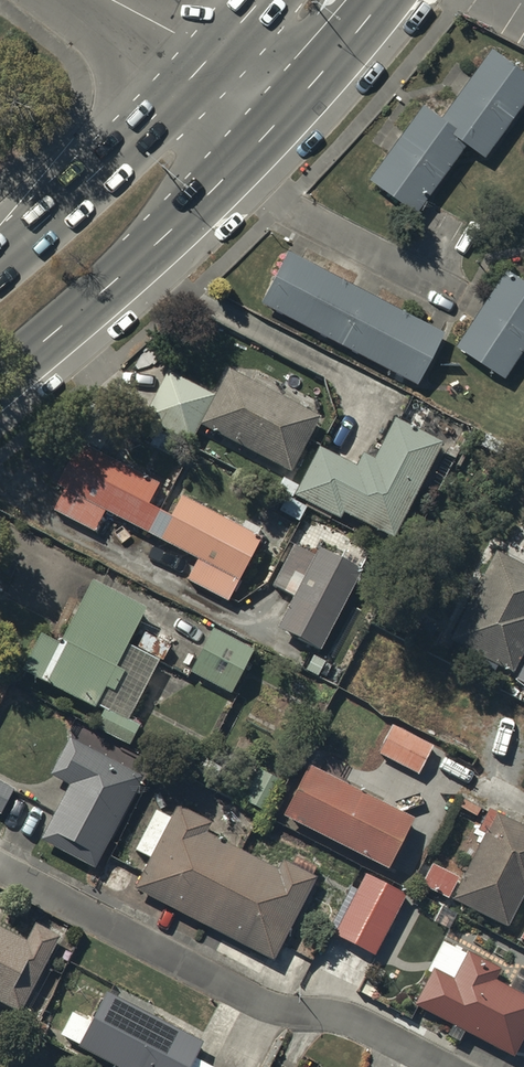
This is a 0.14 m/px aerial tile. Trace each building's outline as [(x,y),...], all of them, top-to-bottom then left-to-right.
[(466,75),(511,109),(523,92),(523,69),(489,44),(466,75)] [(442,112),(437,118),(465,137),(483,150),(511,109),(466,75),(442,112)] [(420,98),(393,137),(441,171),(465,137),(437,118),(442,112),(420,98)] [(393,137),(367,173),(415,207),(441,171),(393,137)] [(286,245),(259,295),(299,317),(326,266),(286,245)] [(477,305),(523,335),(523,284),(519,281),(523,275),(504,263),(477,305)] [(365,287),(326,266),(299,317),(338,337),(365,287)] [(403,307),(365,287),(338,337),(376,357),(403,307)] [(455,339),(502,370),(523,337),(523,335),(477,305),(455,339)] [(441,328),(403,307),(376,357),(414,378),(441,328)] [(191,431),(213,390),(166,366),(145,407),(191,431)] [(317,413),(227,366),(198,421),(289,468),(317,413)] [(355,462),(317,442),(292,490),(339,515),(342,508),(392,534),(441,439),(393,414),(372,454),(362,449),(355,462)] [(215,441),(200,433),(194,444),(209,452),(215,441)] [(150,533),(163,508),(146,499),(156,480),(77,439),(55,481),(64,486),(53,507),(94,529),(104,510),(150,533)] [(168,511),(163,508),(150,533),(195,556),(185,577),(228,599),(262,533),(179,490),(168,511)] [(305,504),(286,494),(279,508),(298,518),(305,504)] [(362,566),(318,543),(314,551),(294,540),(272,582),(292,592),(276,624),(319,647),(362,566)] [(523,646),(523,560),(494,544),(446,637),(511,670),(523,646)] [(145,603),(91,575),(57,639),(40,630),(21,666),(93,703),(104,682),(113,686),(124,667),(115,662),(145,603)] [(253,646),(212,625),(190,667),(231,688),(253,646)] [(324,659),(312,653),(305,667),(316,674),(324,659)] [(515,676),(523,681),(523,659),(515,676)] [(136,723),(103,705),(93,723),(127,741),(136,723)] [(432,743),(391,723),(377,751),(418,771),(432,743)] [(142,773),(69,734),(49,771),(68,781),(39,836),(93,864),(142,773)] [(410,815),(306,763),(281,812),(385,864),(410,815)] [(0,777),(0,811),(14,784),(0,777)] [(202,921),(240,847),(204,830),(209,818),(176,801),(170,813),(155,806),(134,847),(149,855),(134,884),(202,921)] [(488,805),(477,827),(483,830),(450,896),(505,923),(523,884),(523,823),(488,805)] [(277,866),(240,847),(202,921),(272,957),(315,874),(282,857),(277,866)] [(457,874),(431,861),(420,882),(446,895),(457,874)] [(404,894),(364,873),(334,931),(373,952),(404,894)] [(0,923),(0,998),(20,1008),(60,929),(34,916),(25,935),(0,923)] [(442,938),(426,968),(429,971),(413,1000),(509,1050),(523,1021),(523,996),(490,978),(497,966),(442,938)] [(105,988),(89,1019),(70,1010),(58,1032),(126,1066),(186,1066),(201,1039),(105,988)]
